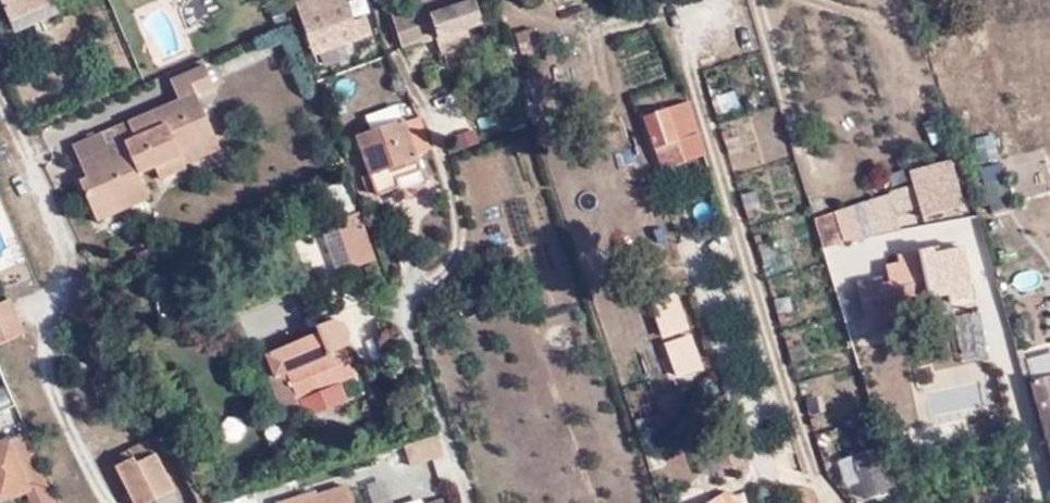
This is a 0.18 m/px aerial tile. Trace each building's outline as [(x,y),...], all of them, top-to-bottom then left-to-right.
[(55,2),(54,0),(0,0),(10,22),(55,2)] [(314,54),(367,36),(361,19),(351,22),(344,0),(296,0),(314,54)] [(481,25),(474,2),(453,8),(450,0),(426,0),(413,4),(421,27),(417,28),(422,45),(436,40),(442,58),(472,48),(467,31),(481,25)] [(60,14),(55,2),(10,22),(15,34),(60,14)] [(390,13),(397,34),(403,51),(422,45),(417,28),(421,27),(413,4),(408,6),(390,12),(390,13)] [(179,154),(215,138),(197,96),(214,88),(205,66),(170,81),(179,101),(73,147),(87,179),(79,182),(96,223),(150,200),(139,175),(154,169),(159,181),(186,170),(184,166),(179,154)] [(734,89),(714,94),(719,112),(738,106),(734,89)] [(667,109),(643,118),(654,151),(661,173),(686,165),(667,109)] [(430,150),(420,118),(405,124),(404,121),(356,137),(377,197),(399,189),(396,181),(421,172),(416,155),(430,150)] [(220,151),(215,138),(179,154),(184,166),(220,151)] [(727,155),(733,173),(753,167),(747,148),(727,155)] [(869,239),(901,231),(900,226),(962,208),(949,164),(911,173),(914,187),(857,206),(869,239)] [(396,181),(399,189),(400,191),(425,182),(421,172),(396,181)] [(845,246),(869,239),(857,206),(834,214),(844,241),(845,246)] [(335,222),(353,271),(376,262),(358,214),(335,222)] [(813,221),(822,249),(844,241),(834,214),(813,221)] [(338,276),(353,271),(335,222),(320,227),(338,276)] [(867,336),(886,333),(883,319),(903,315),(905,314),(907,312),(908,311),(910,308),(910,306),(912,304),(913,304),(917,302),(919,302),(948,296),(950,304),(973,299),(962,249),(933,255),(932,250),(918,253),(898,257),(900,265),(887,267),(891,283),(858,290),(867,336)] [(0,304),(0,346),(25,335),(9,300),(0,304)] [(330,324),(316,329),(319,336),(266,358),(273,377),(269,379),(286,422),(305,414),(300,400),(340,384),(339,383),(356,376),(344,347),(346,346),(347,343),(348,340),(347,333),(346,331),(343,326),(339,324),(336,323),(333,323),(330,324)] [(319,336),(316,329),(316,327),(262,349),(266,358),(319,336)] [(888,340),(886,333),(867,336),(869,344),(888,340)] [(1033,373),(1049,369),(1049,348),(1028,354),(1033,373)] [(1031,382),(1037,403),(1049,452),(1049,377),(1031,382)] [(347,401),(340,384),(300,400),(305,414),(307,417),(347,401)] [(877,430),(882,446),(892,444),(887,427),(877,430)] [(849,501),(886,490),(868,429),(832,440),(849,501)] [(25,434),(12,439),(11,436),(0,441),(0,502),(14,502),(13,501),(29,494),(32,502),(55,502),(25,434)] [(437,437),(403,448),(410,467),(444,456),(437,437)] [(134,502),(152,502),(174,492),(149,442),(120,456),(124,464),(116,468),(134,502)] [(348,487),(316,497),(315,494),(286,502),(353,502),(348,487)] [(680,494),(683,502),(703,502),(704,502),(699,487),(680,494)] [(808,489),(795,490),(799,502),(812,502),(808,489)]
